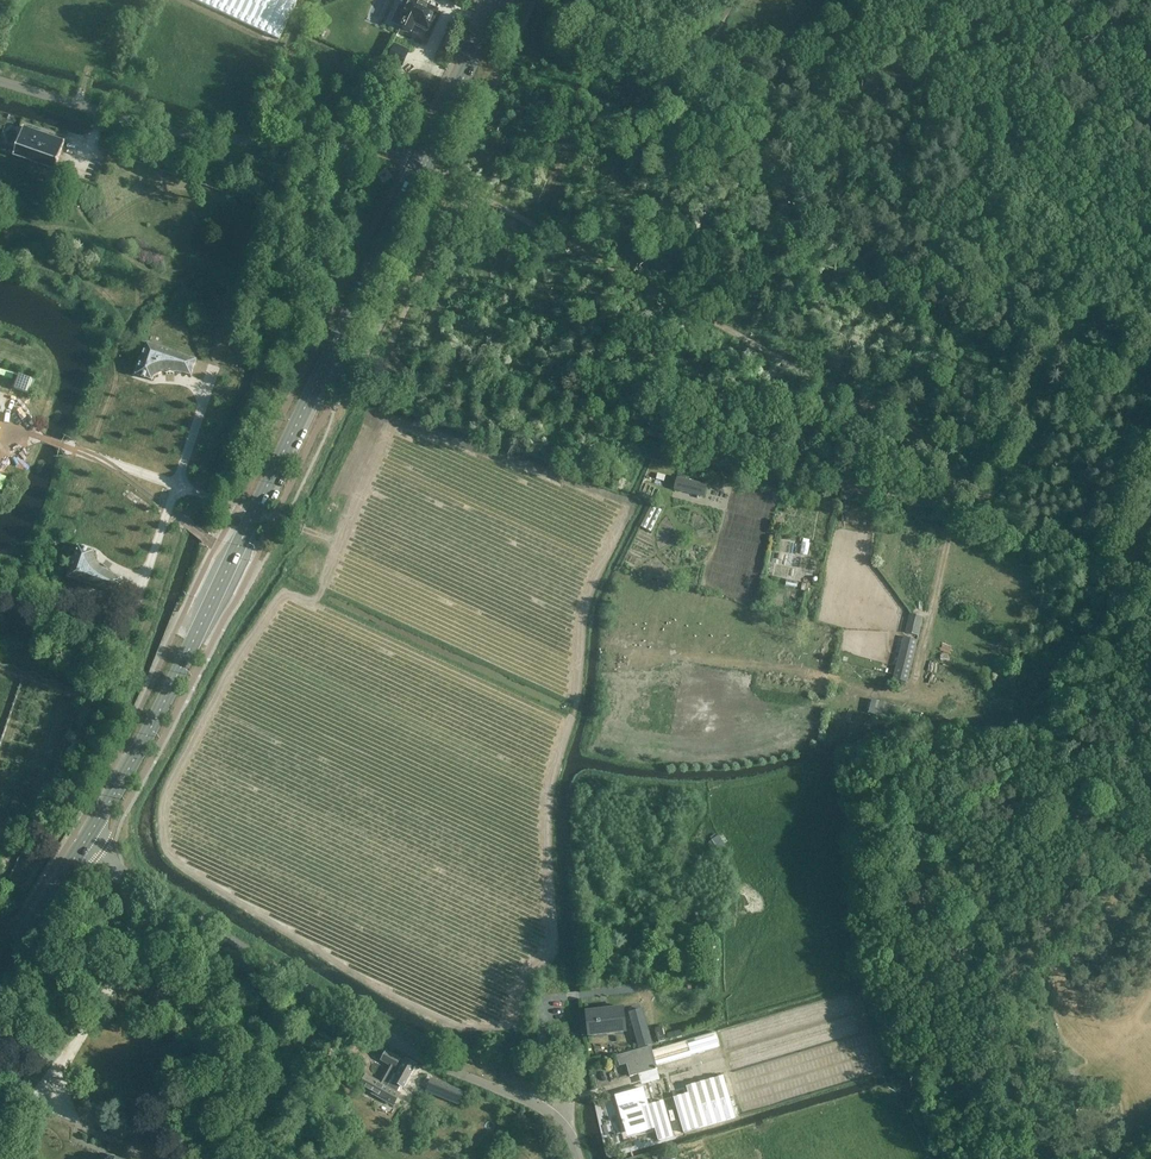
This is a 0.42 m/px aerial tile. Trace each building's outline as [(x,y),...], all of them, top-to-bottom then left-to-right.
[(280,40),(298,0),(195,0),(280,40)] [(402,6),(399,4),(390,23),(399,27),(412,33),(416,25),(429,31),(438,12),(427,7),(429,1),(426,0),(424,0),(422,4),(413,0),(404,0),(402,6)] [(395,43),(390,59),(404,64),(410,48),(395,43)] [(24,126),(13,156),(55,171),(65,141),(24,126)] [(288,187),(277,184),(274,194),(284,198),(288,187)] [(147,344),(136,375),(152,381),(154,378),(155,376),(157,375),(159,374),(164,373),(166,372),(167,374),(174,374),(174,373),(175,373),(181,373),(188,375),(191,376),(192,372),(197,360),(157,347),(147,344)] [(657,524),(670,466),(643,460),(637,489),(649,491),(643,521),(657,524)] [(707,486),(677,478),(674,490),(704,497),(707,486)] [(779,529),(782,511),(784,512),(786,502),(787,498),(780,497),(778,510),(777,510),(774,531),(778,532),(778,529),(779,529)] [(804,536),(812,537),(814,521),(806,520),(804,536)] [(807,556),(809,540),(803,539),(800,555),(807,556)] [(123,580),(123,579),(122,578),(121,579),(116,576),(110,573),(107,571),(108,570),(102,566),(101,567),(98,564),(96,561),(95,558),(94,555),(94,554),(94,551),(93,551),(80,547),(78,546),(67,578),(69,578),(116,594),(118,595),(118,593),(123,580)] [(802,583),(801,590),(805,591),(805,593),(808,593),(808,590),(809,590),(810,584),(806,583),(806,584),(802,583)] [(909,614),(905,633),(918,636),(923,617),(909,614)] [(903,637),(892,679),(907,683),(918,640),(903,637)] [(585,1012),(588,1036),(626,1031),(623,1007),(585,1012)] [(640,1047),(650,1044),(641,1010),(631,1013),(640,1047)] [(630,1076),(638,1074),(658,1069),(657,1063),(720,1046),(716,1032),(653,1050),(651,1046),(616,1056),(618,1063),(626,1061),(630,1076)] [(379,1081),(378,1083),(366,1076),(360,1087),(393,1104),(399,1094),(396,1093),(400,1085),(404,1087),(415,1066),(405,1060),(404,1062),(387,1052),(382,1060),(392,1065),(383,1081),(382,1081),(379,1081)] [(724,1076),(686,1087),(698,1129),(736,1118),(724,1076)] [(431,1079),(427,1088),(430,1089),(428,1092),(453,1102),(458,1091),(431,1079)] [(637,1089),(615,1096),(623,1124),(624,1123),(626,1130),(636,1128),(637,1133),(655,1128),(658,1140),(674,1136),(664,1101),(648,1105),(643,1088),(637,1089)] [(684,1088),(666,1093),(677,1134),(696,1129),(684,1088)]
